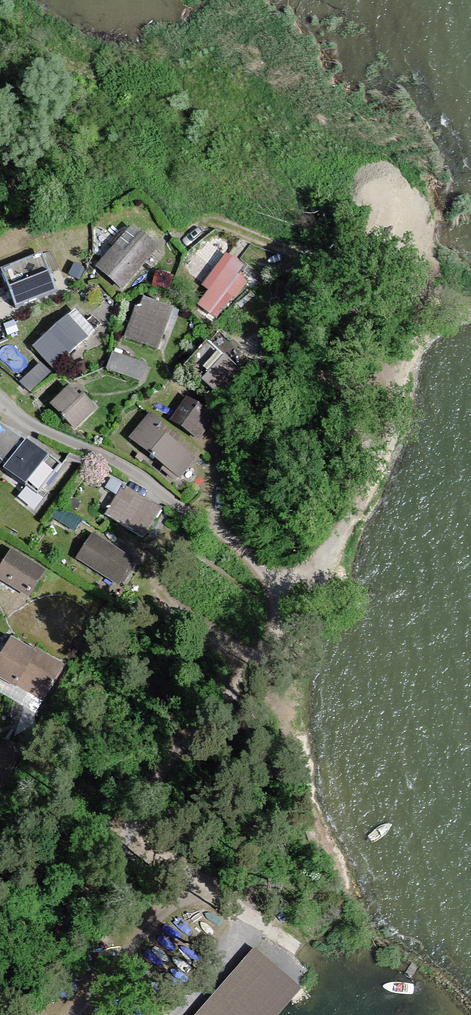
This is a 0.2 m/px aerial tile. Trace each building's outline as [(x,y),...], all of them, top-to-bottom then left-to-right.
[(133,227),(96,269),(122,292),(159,250),(133,227)] [(42,255),(1,271),(15,307),(56,292),(42,255)] [(243,269),(226,256),(201,286),(209,292),(196,308),(215,323),(247,284),(237,276),(243,269)] [(173,311),(142,297),(125,338),(156,351),(173,311)] [(96,334),(74,310),(32,348),(53,372),(96,334)] [(205,344),(185,368),(222,399),(243,375),(205,344)] [(112,353),(107,371),(144,383),(149,365),(112,353)] [(71,386),(50,406),(75,432),(96,412),(71,386)] [(216,417),(186,398),(169,424),(198,444),(216,417)] [(200,453),(151,414),(130,440),(178,480),(200,453)] [(38,495),(61,468),(0,424),(0,460),(38,495)] [(163,510),(122,486),(104,516),(145,540),(163,510)] [(89,541),(75,564),(118,590),(132,567),(89,541)] [(0,557),(0,583),(27,601),(45,573),(6,548),(0,557)] [(11,635),(0,654),(0,699),(30,715),(60,662),(11,635)] [(0,752),(0,791),(24,751),(6,741),(0,752)] [(255,948),(196,1014),(279,1014),(302,989),(255,948)]
